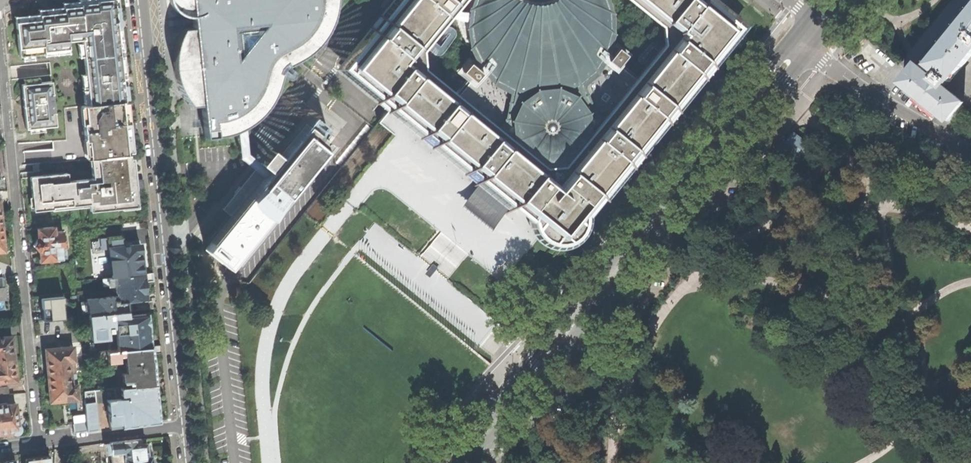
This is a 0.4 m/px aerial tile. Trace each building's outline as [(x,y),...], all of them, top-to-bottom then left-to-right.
[(45,54),(44,51),(68,48),(68,40),(82,39),(82,44),(84,56),(86,75),(87,87),(88,91),(89,103),(89,105),(125,101),(125,99),(123,78),(123,74),(121,57),(120,51),(115,0),(103,0),(96,1),(96,3),(80,4),(80,5),(64,7),(64,12),(49,14),(40,15),(41,20),(16,22),(19,57),(45,54)] [(120,51),(124,51),(121,25),(118,0),(115,0),(120,51)] [(170,3),(174,9),(179,13),(186,16),(194,17),(195,28),(186,29),(181,37),(177,49),(175,64),(177,75),(180,86),(186,98),(193,107),(204,106),(207,139),(215,137),(227,135),(237,132),(242,130),(247,127),(249,125),(256,121),(265,112),(272,103),(278,92),(284,74),(282,72),(281,71),(284,66),(287,64),(290,66),(309,55),(318,46),(327,36),(333,24),(336,14),(338,4),(338,0),(169,0),(170,3)] [(333,66),(358,87),(363,90),(387,112),(379,122),(469,195),(460,206),(489,230),(498,219),(531,245),(536,239),(540,242),(544,245),(549,247),(553,248),(557,248),(562,248),(569,247),(574,244),(578,242),(586,232),(588,229),(589,225),(589,223),(590,220),(748,25),(718,0),(632,0),(661,24),(663,42),(592,130),(589,112),(577,94),(572,92),(583,89),(599,73),(610,53),(615,32),(615,12),(610,0),(472,0),(469,9),(467,27),(470,48),(480,68),(495,85),(515,94),(527,95),(520,100),(512,119),(515,139),(424,69),(423,50),(463,0),(389,0),(333,66)] [(970,112),(970,16),(962,27),(936,60),(930,67),(931,68),(926,75),(917,67),(902,85),(948,121),(962,104),(970,112)] [(44,127),(55,126),(51,81),(39,83),(24,84),(21,85),(23,105),(26,130),(29,129),(44,127)] [(87,159),(91,159),(129,155),(129,153),(133,153),(131,142),(131,132),(127,133),(126,125),(130,124),(128,104),(124,104),(124,102),(82,107),(87,159)] [(266,174),(206,248),(231,269),(332,142),(308,122),(272,167),(266,174)] [(249,125),(242,130),(244,156),(248,159),(266,174),(272,167),(253,152),(251,150),(249,125)] [(787,140),(782,147),(803,164),(813,150),(792,133),(787,140)] [(31,178),(34,211),(53,209),(53,208),(89,204),(90,211),(121,209),(121,205),(136,204),(135,190),(136,190),(135,183),(133,159),(129,160),(129,155),(91,159),(93,180),(68,182),(67,174),(31,178)] [(39,261),(62,259),(61,247),(65,247),(63,231),(54,232),(54,227),(37,229),(38,239),(34,245),(38,251),(39,261)] [(122,236),(106,237),(108,249),(109,249),(111,277),(143,274),(141,262),(140,253),(141,253),(140,244),(123,246),(122,236)] [(438,260),(431,269),(436,273),(443,264),(438,260)] [(153,273),(143,274),(111,277),(102,279),(102,287),(115,285),(116,293),(118,293),(118,296),(119,296),(119,302),(127,301),(145,299),(144,289),(144,281),(154,280),(153,273)] [(42,297),(44,320),(71,318),(69,295),(42,297)] [(127,306),(127,301),(119,302),(119,296),(118,296),(86,299),(87,301),(81,302),(82,313),(88,313),(88,315),(127,311),(127,306)] [(152,301),(129,304),(130,311),(153,309),(152,301)] [(128,316),(127,311),(88,315),(90,339),(108,337),(108,327),(115,326),(117,350),(150,346),(148,330),(149,329),(148,327),(154,326),(153,321),(152,316),(147,316),(147,314),(128,316)] [(0,337),(0,360),(14,359),(13,344),(12,337),(12,336),(0,337)] [(117,350),(81,353),(81,359),(82,364),(119,360),(118,355),(124,354),(126,373),(122,373),(122,381),(132,381),(133,386),(154,383),(153,368),(156,367),(155,361),(155,356),(151,356),(151,354),(161,353),(161,345),(150,346),(117,350)] [(47,362),(48,376),(70,373),(75,372),(74,360),(81,359),(81,353),(80,346),(63,348),(63,346),(57,346),(57,349),(46,350),(47,362)] [(14,359),(0,360),(0,383),(16,381),(16,380),(16,374),(14,359)] [(51,401),(77,399),(76,385),(71,385),(70,373),(48,376),(49,390),(51,401)] [(83,391),(86,422),(87,431),(97,429),(95,403),(106,402),(109,428),(158,421),(157,408),(160,408),(160,401),(159,395),(155,396),(154,385),(120,388),(121,395),(126,395),(126,398),(115,399),(115,388),(83,391)] [(16,403),(0,405),(0,434),(16,432),(18,430),(18,426),(18,418),(18,414),(18,411),(17,411),(16,403)] [(71,424),(73,433),(87,431),(86,422),(71,424)] [(152,461),(151,455),(148,456),(146,443),(141,443),(141,440),(109,443),(111,462),(152,462),(152,461)]
